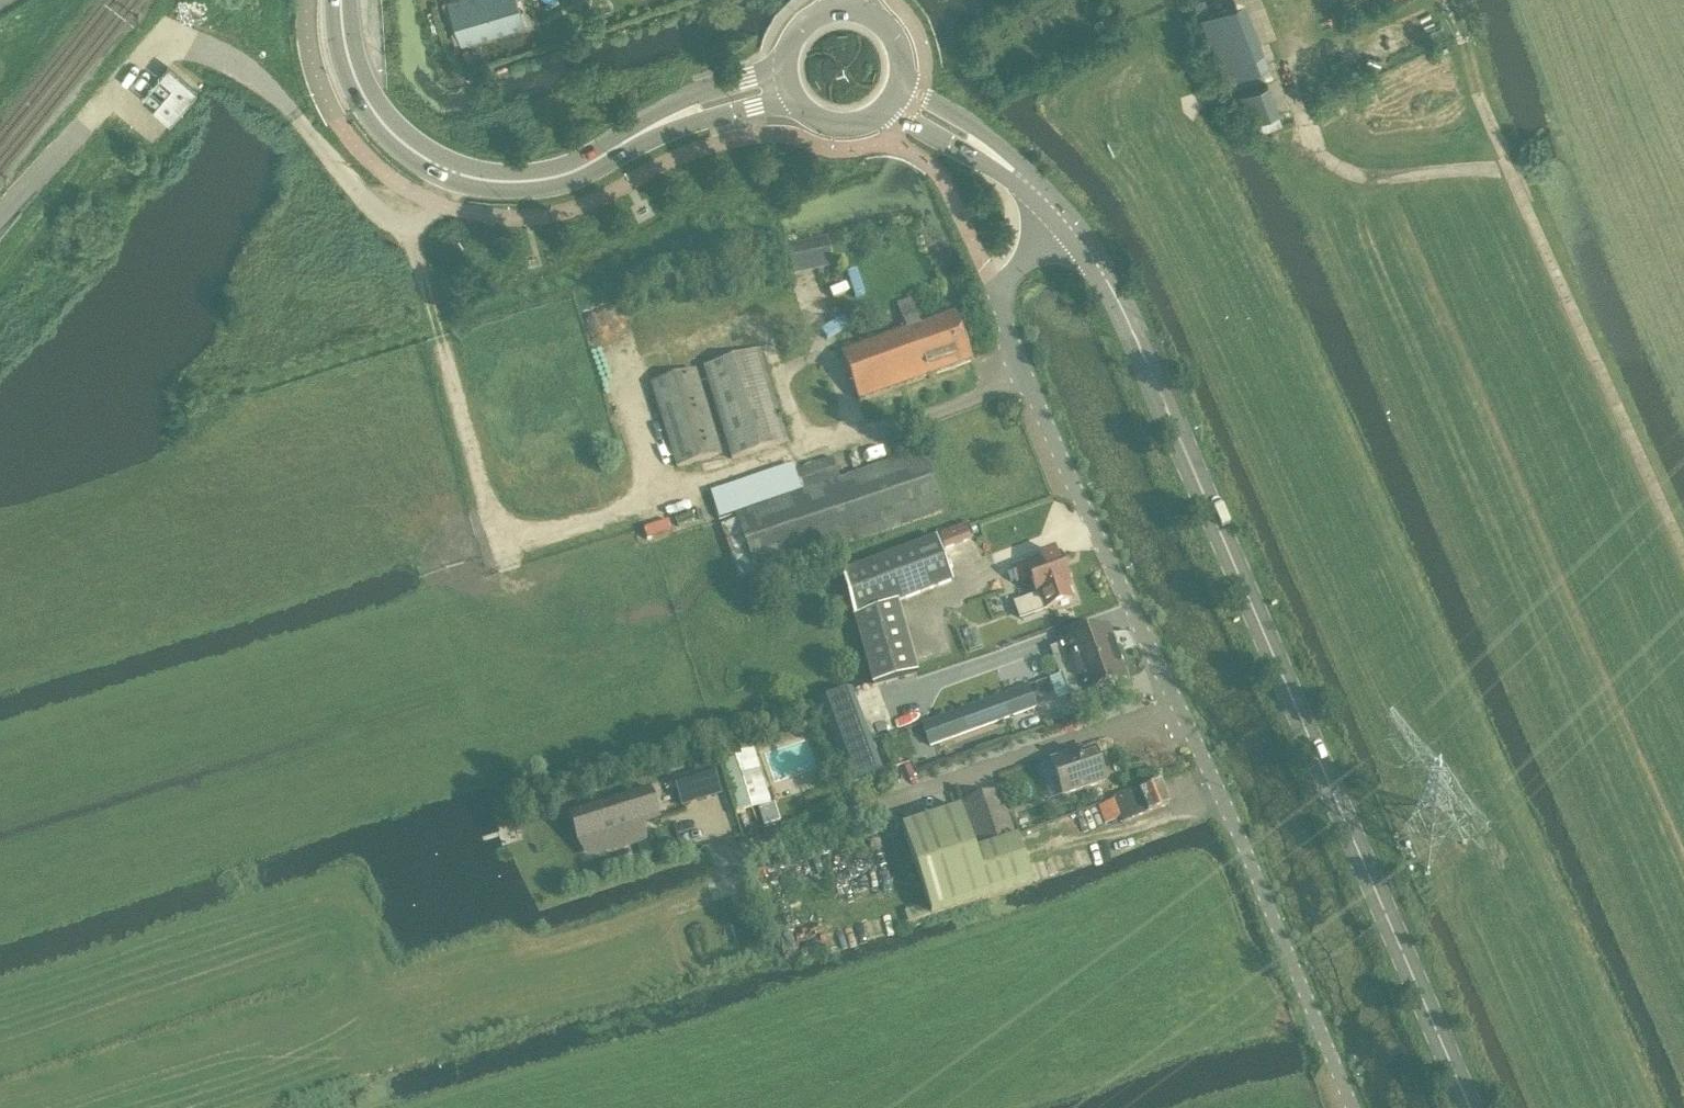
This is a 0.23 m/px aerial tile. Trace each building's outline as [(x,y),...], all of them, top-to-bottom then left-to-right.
[(518,0),(447,0),(461,46),(526,27),(518,0)] [(1245,0),(1201,17),(1209,38),(1253,21),(1245,0)] [(162,96),(153,107),(169,121),(196,89),(168,66),(160,75),(171,85),(162,96)] [(833,269),(827,239),(786,247),(792,277),(833,269)] [(897,306),(906,331),(841,353),(859,403),(971,362),(954,315),(921,327),(912,301),(897,306)] [(760,352),(703,370),(731,462),(788,444),(760,352)] [(651,386),(677,470),(721,456),(696,372),(651,386)] [(803,493),(734,516),(755,578),(945,515),(924,452),(840,480),(833,459),(796,472),(803,493)] [(969,541),(964,527),(939,536),(945,550),(969,541)] [(953,582),(936,539),(842,575),(872,686),(918,673),(899,603),(953,582)] [(1013,573),(1008,574),(1011,583),(1016,582),(1017,584),(1030,579),(1037,597),(1014,605),(1019,621),(1046,611),(1072,601),(1066,586),(1069,585),(1059,558),(1044,564),(1042,559),(1012,571),(1013,573)] [(1065,646),(1051,651),(1061,677),(1062,677),(1075,672),(1118,656),(1115,649),(1108,630),(1065,646)] [(1075,672),(1062,677),(1071,701),(1080,698),(1127,680),(1118,656),(1075,672)] [(1037,709),(1032,695),(1029,687),(921,726),(929,749),(1037,709)] [(851,691),(820,703),(851,784),(882,773),(881,770),(851,691)] [(1080,754),(1050,764),(1062,800),(1106,785),(1095,753),(1081,757),(1080,754)] [(712,771),(675,783),(682,806),(720,794),(712,771)] [(1160,785),(1133,795),(1132,792),(1113,799),(1114,802),(1098,808),(1105,825),(1121,819),(1123,825),(1168,808),(1160,785)] [(651,791),(568,817),(568,818),(573,816),(580,837),(582,843),(581,843),(581,844),(589,842),(600,838),(601,838),(605,851),(605,852),(610,850),(620,847),(636,842),(632,828),(639,826),(649,823),(655,821),(648,799),(646,793),(651,792),(651,791)] [(999,795),(964,806),(979,852),(1014,839),(999,795)] [(960,810),(903,831),(928,908),(905,916),(909,927),(1032,884),(1017,840),(1015,840),(1014,839),(979,852),(975,854),(960,810)]
